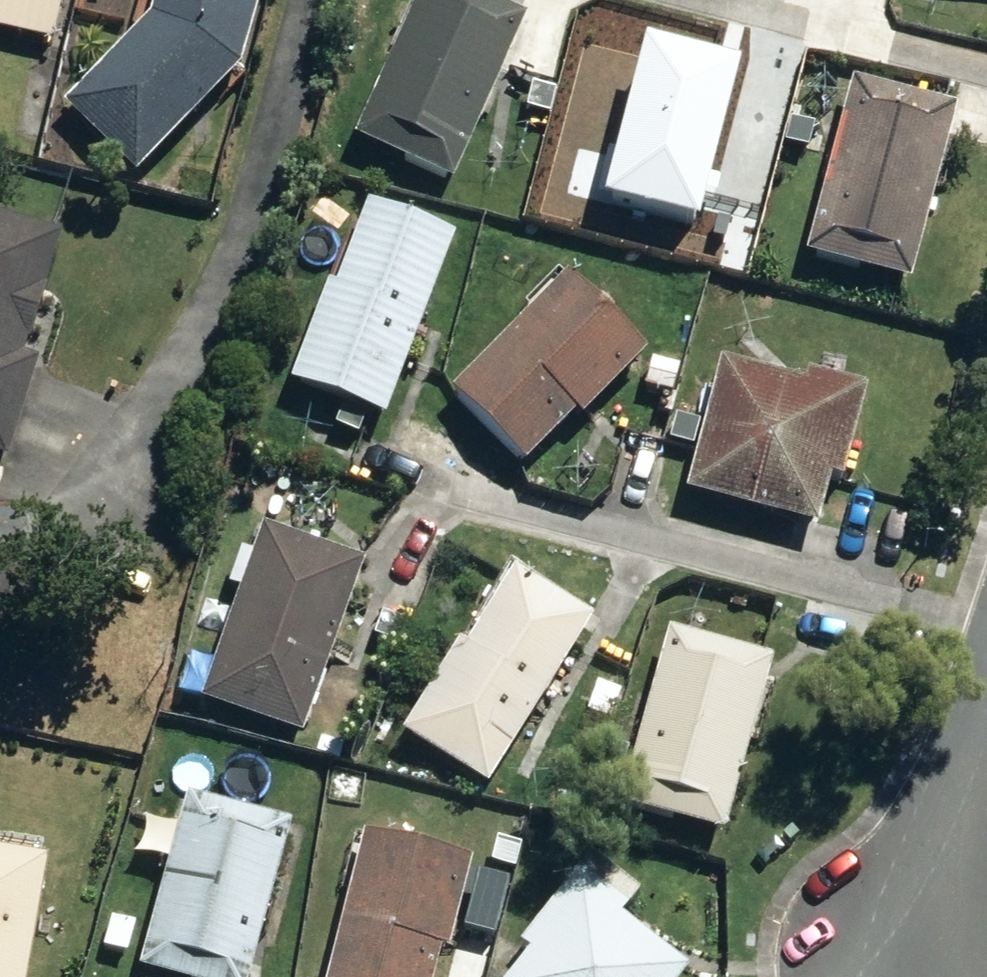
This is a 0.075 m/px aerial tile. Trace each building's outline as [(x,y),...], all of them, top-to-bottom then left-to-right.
[(130,178),(233,72),(253,0),(147,0),(141,20),(57,107),(130,178)] [(448,185),(522,19),(480,0),(412,0),(350,140),(448,185)] [(598,229),(708,232),(715,47),(606,44),(598,229)] [(802,258),(906,286),(951,112),(849,85),(802,258)] [(528,111),(544,116),(549,92),(534,87),(528,111)] [(779,146),(796,151),(804,124),(786,120),(779,146)] [(769,161),(776,134),(759,130),(751,156),(769,161)] [(291,386),(379,421),(449,240),(360,206),(291,386)] [(30,363),(16,358),(55,237),(0,220),(0,460),(30,363)] [(445,394),(520,466),(570,415),(574,421),(640,354),(561,277),(445,394)] [(639,389),(667,396),(674,369),(645,363),(639,389)] [(684,494),(812,527),(825,478),(838,482),(862,390),(803,375),(801,385),(718,364),(684,494)] [(195,704),(297,740),(358,567),(256,531),(195,704)] [(397,736),(482,789),(587,622),(509,572),(461,650),(453,645),(397,736)] [(366,636),(396,647),(403,625),(374,616),(366,636)] [(615,809),(720,838),(767,662),(662,634),(615,809)] [(605,723),(615,695),(592,686),(581,714),(605,723)] [(148,976),(245,976),(285,827),(178,799),(132,973),(148,976)] [(433,954),(443,956),(465,863),(355,837),(321,976),(427,976),(433,954)] [(487,871),(511,876),(517,845),(493,840),(487,871)] [(40,862),(0,855),(0,976),(20,976),(40,862)] [(679,973),(614,921),(621,912),(574,873),(513,948),(522,956),(505,976),(676,976),(679,973)] [(130,925),(105,919),(97,948),(122,955),(130,925)]
